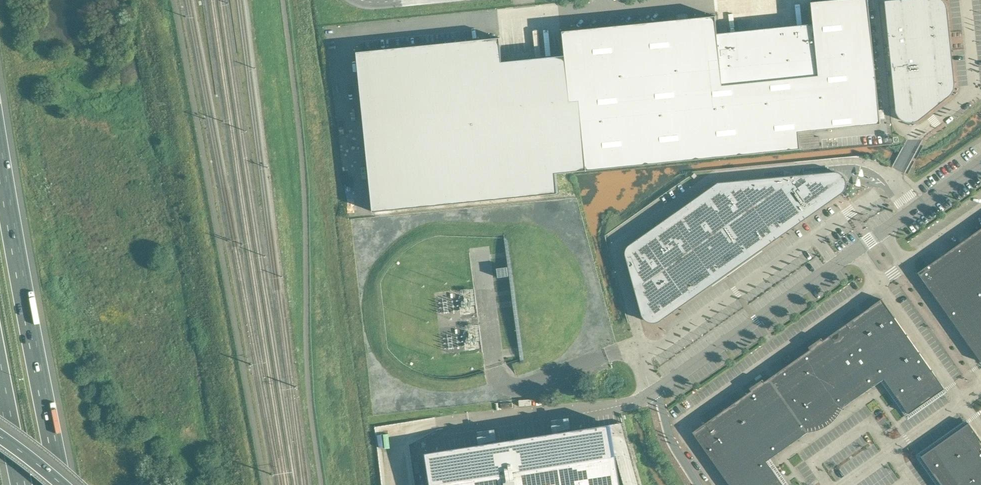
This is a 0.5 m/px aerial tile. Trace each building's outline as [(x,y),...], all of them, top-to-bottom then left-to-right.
[(868,0),(832,0),(811,2),(814,24),(717,34),(716,16),(563,31),(565,55),(547,57),(503,62),(500,37),(357,52),(373,212),(558,193),(556,173),(575,171),(587,170),(801,149),(799,132),(881,124),(868,0)] [(885,1),(895,108),(896,110),(896,113),(897,115),(899,117),(901,119),(903,120),(905,121),(907,122),(909,123),(912,123),(914,122),(917,122),(919,120),(950,96),(952,94),(953,92),(954,89),(955,87),(955,84),(947,9),(947,6),(946,4),(945,2),(943,0),(890,0),(885,1)] [(819,173),(785,176),(812,215),(842,193),(844,192),(845,190),(846,188),(847,186),(847,183),(847,181),(846,179),(845,177),(844,175),(842,174),(840,173),(838,172),(836,172),(833,172),(819,173)] [(812,215),(785,176),(718,182),(764,248),(812,215)] [(737,267),(764,248),(718,182),(691,201),(737,267)] [(711,286),(737,267),(691,201),(665,220),(709,283),(711,286)] [(684,304),(711,286),(709,283),(665,220),(638,238),(684,304)] [(918,272),(977,356),(980,357),(980,228),(918,272)] [(661,321),(684,304),(638,238),(630,244),(630,245),(628,246),(627,247),(626,249),(626,250),(625,252),(625,254),(626,256),(642,313),(642,315),(643,317),(645,319),(646,321),(648,322),(650,323),(653,323),(655,323),(657,323),(659,322),(661,321)] [(522,242),(509,244),(524,356),(541,354),(533,294),(529,295),(522,249),(523,249),(522,242)] [(512,272),(511,263),(501,265),(502,274),(512,272)] [(840,403),(843,407),(884,378),(909,413),(944,388),(882,299),(823,340),(821,338),(809,347),(810,349),(764,382),(763,379),(750,388),(751,391),(693,432),(730,484),(784,484),(767,461),(808,432),(805,427),(840,403)] [(792,358),(789,354),(783,358),(786,363),(792,358)] [(615,451),(622,478),(637,474),(635,463),(629,444),(624,423),(623,422),(611,424),(611,423),(433,451),(426,452),(426,453),(431,484),(620,484),(615,451)] [(969,423),(921,456),(942,484),(980,484),(980,440),(969,423)]
